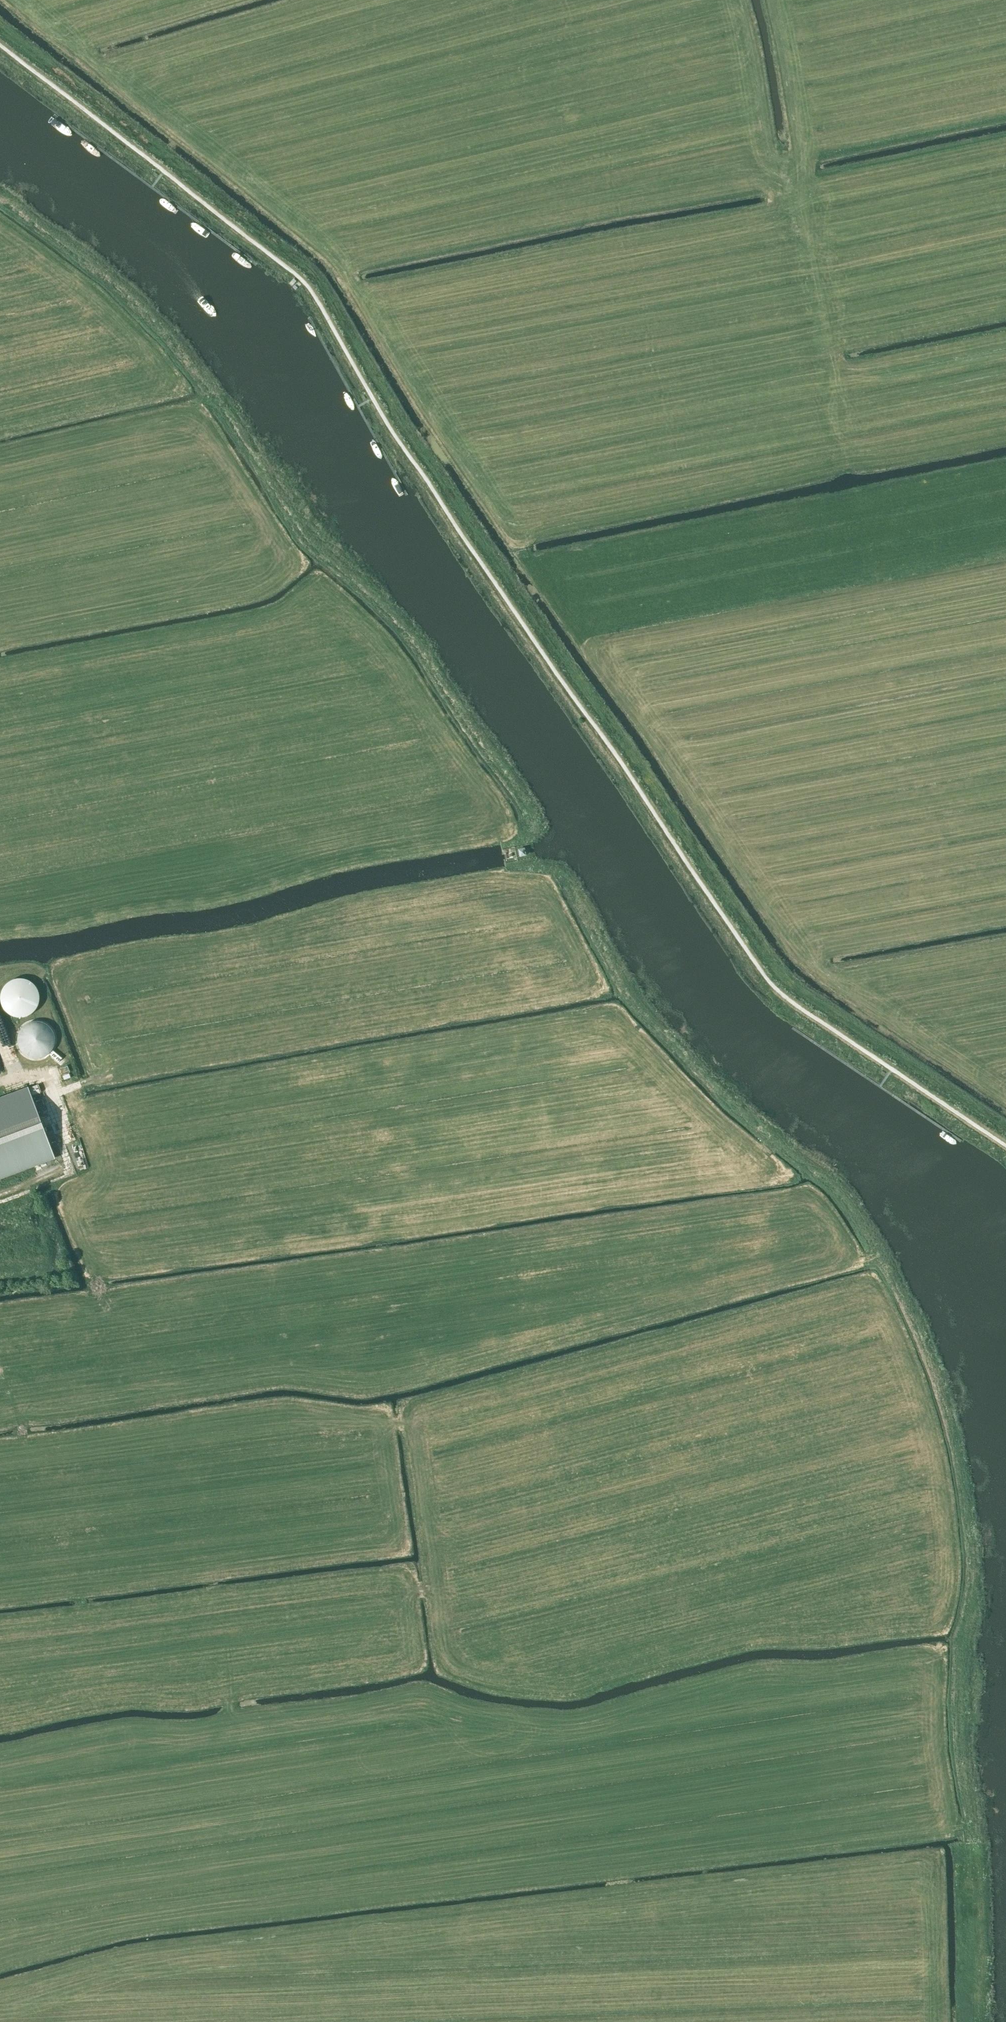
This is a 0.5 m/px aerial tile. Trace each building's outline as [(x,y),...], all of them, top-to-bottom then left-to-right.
[(37,1008),(39,1002),(40,997),(39,992),(36,987),(33,983),(28,980),(23,979),(17,979),(12,981),(7,984),(3,989),(1,995),(1,1001),(4,1008),(8,1013),(14,1016),(20,1017),(26,1016),(32,1013),(37,1008)] [(48,1054),(52,1049),(54,1045),(54,1040),(54,1036),(52,1031),(49,1028),(44,1024),(38,1022),(32,1022),(26,1024),(21,1028),(18,1033),(17,1040),(17,1046),(20,1052),(25,1056),(30,1059),(37,1060),(43,1058),(48,1054)] [(0,1100),(0,1177),(46,1160),(54,1157),(44,1131),(28,1090),(0,1100)] [(68,1173),(86,1168),(83,1160),(66,1165),(68,1173)]
